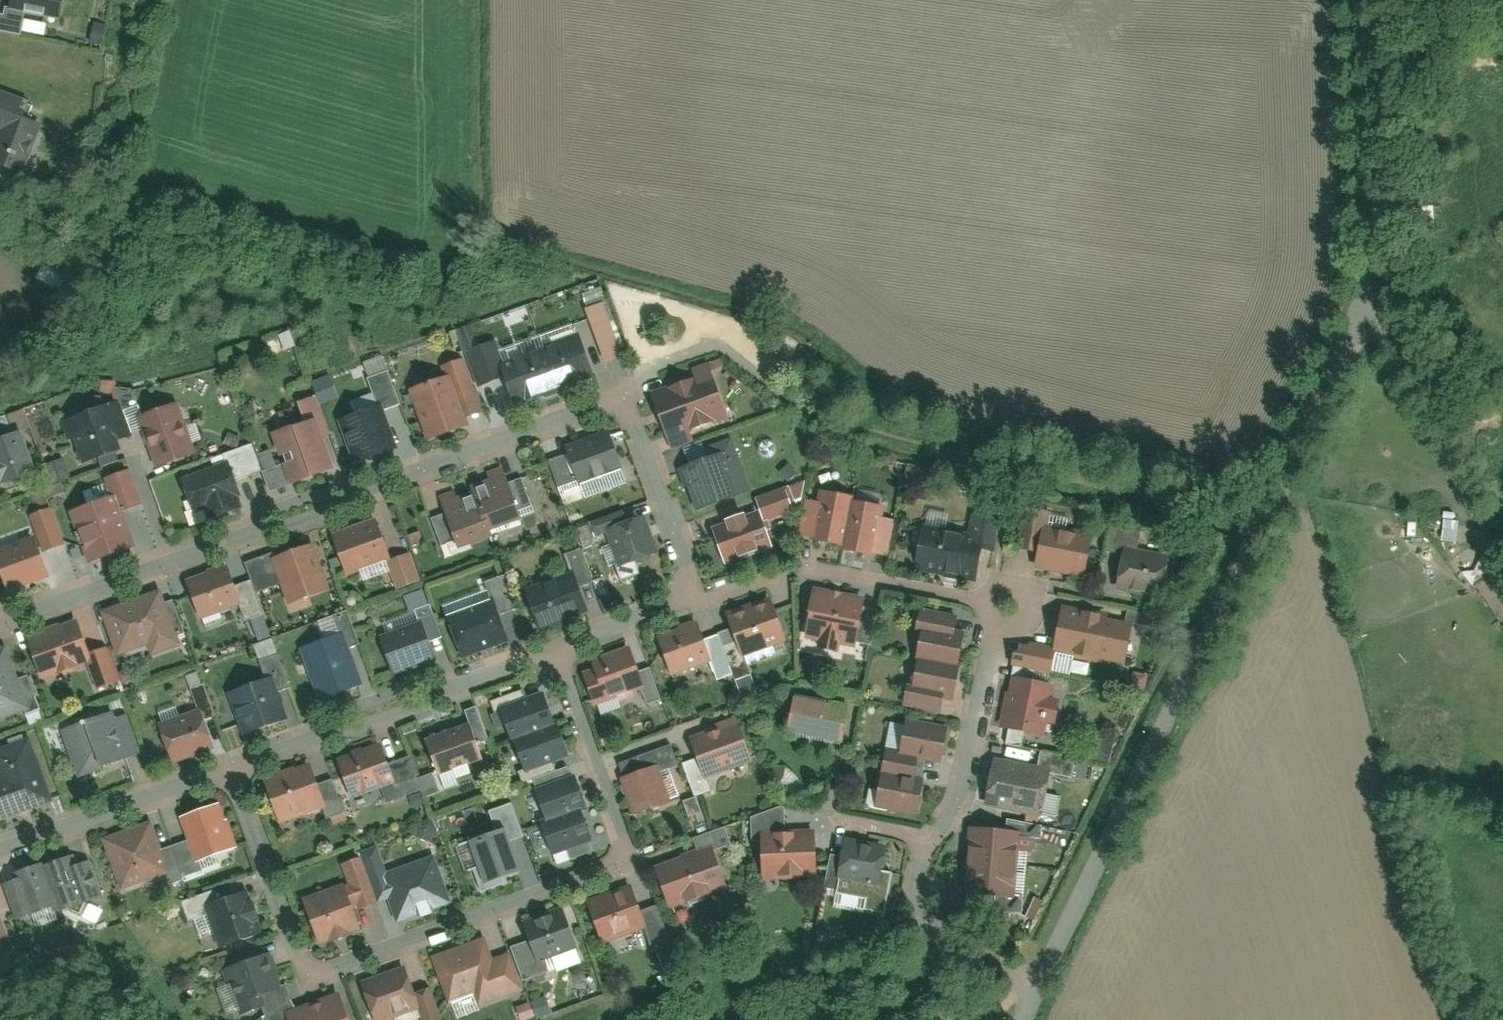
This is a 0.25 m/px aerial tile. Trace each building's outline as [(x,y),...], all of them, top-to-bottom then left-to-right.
[(38,0),(0,0),(0,20),(32,27),(38,0)] [(3,131),(0,139),(0,169),(23,177),(49,103),(0,87),(0,130),(3,131)] [(1435,231),(1433,204),(1408,206),(1410,233),(1435,231)] [(41,265),(35,278),(59,289),(65,275),(41,265)] [(581,294),(586,306),(605,300),(601,287),(581,294)] [(602,302),(584,309),(603,362),(621,356),(602,302)] [(590,375),(575,331),(499,358),(492,340),(469,349),(471,356),(481,386),(504,378),(513,402),(590,375)] [(449,377),(411,389),(428,441),(467,428),(463,418),(488,410),(481,386),(471,356),(444,365),(449,377)] [(376,405),(339,419),(355,464),(393,450),(380,413),(399,406),(387,371),(367,378),(376,405)] [(661,390),(678,437),(731,418),(714,371),(661,390)] [(302,424),(271,436),(292,488),(334,472),(320,435),(329,432),(315,395),(294,403),(302,424)] [(70,419),(84,460),(120,448),(106,406),(70,419)] [(171,408),(143,417),(159,469),(187,460),(171,408)] [(20,437),(12,440),(3,417),(0,418),(0,488),(35,475),(20,437)] [(570,446),(585,485),(623,470),(608,431),(570,446)] [(56,481),(69,476),(61,458),(48,464),(56,481)] [(182,474),(199,519),(243,503),(226,458),(182,474)] [(715,458),(682,470),(695,510),(729,498),(715,458)] [(112,499),(70,515),(87,564),(135,547),(123,512),(144,505),(131,468),(105,478),(112,499)] [(474,492),(441,504),(459,549),(491,537),(488,529),(520,516),(503,472),(471,485),(474,492)] [(761,511),(714,527),(726,563),(772,548),(765,525),(794,516),(785,488),(756,497),(761,511)] [(817,492),(805,538),(840,547),(852,500),(817,492)] [(852,500),(840,547),(875,556),(887,509),(852,500)] [(0,549),(0,569),(8,592),(48,578),(40,554),(64,546),(50,507),(31,513),(38,536),(0,549)] [(595,537),(606,533),(618,568),(649,557),(636,519),(625,522),(622,513),(591,523),(595,537)] [(1040,553),(1037,566),(1088,575),(1095,538),(1044,528),(1045,519),(1023,514),(1016,548),(1040,553)] [(1443,541),(1456,541),(1456,517),(1442,517),(1443,541)] [(380,522),(334,538),(346,574),(387,560),(398,591),(420,583),(408,551),(393,557),(380,522)] [(581,543),(592,541),(590,526),(579,528),(581,543)] [(924,526),(915,569),(973,581),(982,538),(924,526)] [(312,547),(273,560),(288,605),(327,592),(312,547)] [(1122,552),(1114,589),(1156,598),(1164,561),(1122,552)] [(228,566),(190,580),(202,617),(242,604),(228,566)] [(573,573),(526,590),(539,626),(586,609),(573,573)] [(854,650),(863,599),(812,590),(804,641),(854,650)] [(160,591),(104,612),(120,653),(149,641),(154,654),(181,644),(160,591)] [(730,613),(746,658),(784,643),(768,599),(730,613)] [(493,600),(448,619),(464,658),(509,640),(493,600)] [(419,623),(380,638),(395,677),(435,662),(427,641),(439,637),(425,602),(413,607),(419,623)] [(1022,639),(1017,664),(1051,671),(1055,652),(1121,665),(1131,619),(1064,606),(1056,646),(1022,639)] [(907,687),(904,708),(943,713),(945,696),(956,698),(963,639),(954,638),(957,615),(916,610),(913,634),(922,635),(915,688),(907,687)] [(76,621),(32,638),(47,676),(87,661),(98,689),(118,681),(104,643),(87,650),(76,621)] [(661,633),(674,674),(712,661),(699,621),(661,633)] [(343,634),(300,650),(320,702),(362,688),(343,634)] [(0,650),(0,720),(37,707),(24,670),(15,673),(6,647),(0,650)] [(634,651),(584,670),(599,709),(649,690),(634,651)] [(271,677),(228,694),(243,736),(289,719),(271,677)] [(1012,679),(1002,731),(1045,739),(1055,687),(1012,679)] [(568,759),(542,692),(527,698),(523,687),(495,699),(525,773),(568,759)] [(797,697),(789,733),(840,744),(848,708),(797,697)] [(199,709),(160,725),(176,765),(215,749),(199,709)] [(63,730),(81,779),(119,764),(101,716),(63,730)] [(752,762),(738,722),(690,740),(697,760),(685,765),(696,798),(712,792),(707,778),(752,762)] [(445,774),(482,757),(466,723),(430,740),(445,774)] [(885,756),(877,809),(921,816),(926,786),(914,784),(917,761),(942,765),(948,729),(904,723),(899,758),(885,756)] [(0,779),(0,821),(54,803),(32,737),(0,748),(0,773),(2,778),(0,779)] [(393,783),(381,746),(337,760),(349,797),(393,783)] [(997,759),(987,809),(1041,819),(1050,775),(1071,780),(1075,760),(1041,753),(1038,767),(997,759)] [(324,804),(311,767),(267,781),(280,821),(324,804)] [(623,778),(635,817),(668,807),(656,768),(623,778)] [(576,776),(533,792),(546,824),(540,827),(554,859),(592,844),(580,813),(589,808),(576,776)] [(695,796),(682,801),(689,817),(701,812),(695,796)] [(170,847),(183,880),(205,872),(201,861),(236,848),(219,803),(180,818),(189,840),(170,847)] [(764,879),(817,877),(815,831),(785,832),(784,811),(752,812),(753,843),(763,843),(764,879)] [(150,824),(104,841),(123,891),(164,875),(168,886),(183,880),(170,847),(160,851),(150,824)] [(503,877),(520,871),(505,828),(469,841),(478,866),(473,868),(481,891),(505,883),(503,877)] [(701,852),(660,869),(674,904),(723,887),(710,853),(730,846),(722,829),(696,839),(701,852)] [(1018,835),(971,831),(969,863),(1015,867),(1018,835)] [(846,844),(839,880),(881,888),(888,852),(846,844)] [(359,853),(375,896),(385,893),(396,922),(451,902),(434,855),(389,871),(380,846),(359,853)] [(348,882),(305,898),(322,944),(361,929),(352,904),(375,896),(359,853),(340,860),(348,882)] [(23,877),(3,884),(15,919),(59,904),(61,912),(104,898),(92,862),(69,869),(64,855),(20,870),(23,877)] [(1015,867),(969,863),(966,895),(1013,898),(1015,867)] [(633,890),(588,909),(599,940),(633,928),(629,918),(643,915),(633,890)] [(206,907),(221,946),(261,931),(246,892),(206,907)] [(18,944),(4,907),(0,908),(0,951),(18,944)] [(529,941),(508,951),(521,982),(548,969),(544,961),(577,949),(560,913),(523,925),(529,941)] [(487,935),(430,958),(447,1002),(473,993),(480,1008),(525,991),(521,982),(508,951),(496,955),(487,935)] [(271,953),(224,971),(240,1011),(284,995),(271,953)] [(359,982),(370,1019),(374,1019),(417,1005),(423,1019),(442,1019),(430,988),(413,993),(404,969),(359,982)] [(284,1014),(287,1019),(346,1019),(336,995),(284,1014)] [(550,1011),(545,997),(516,1008),(520,1019),(526,1019),(550,1011)]
